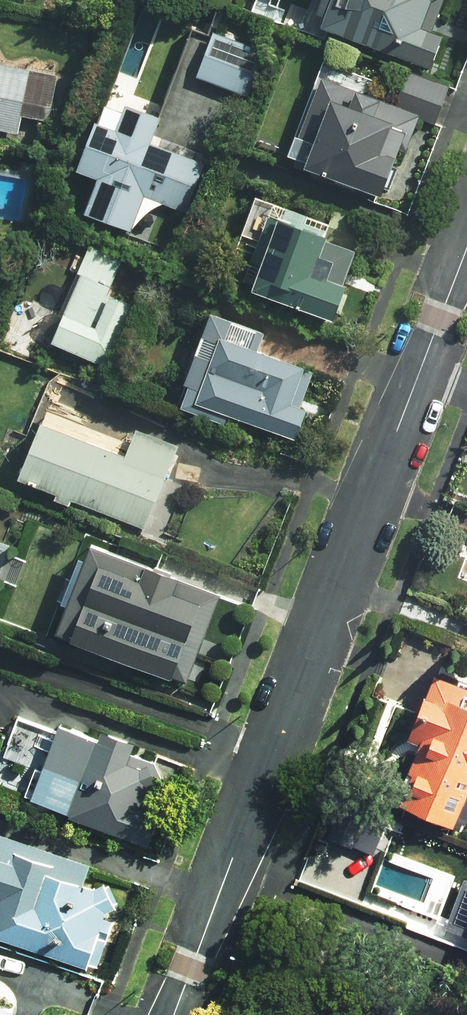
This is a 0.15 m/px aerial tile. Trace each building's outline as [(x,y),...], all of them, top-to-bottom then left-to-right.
[(425,70),(438,36),(430,33),(443,0),(315,0),(305,26),(425,70)] [(210,33),(194,78),(246,97),(262,53),(210,33)] [(17,136),(21,119),(48,125),(58,77),(0,65),(0,133),(17,136)] [(384,202),(416,127),(325,88),(301,143),(309,147),(301,166),(384,202)] [(121,107),(113,130),(90,121),(69,178),(87,185),(76,214),(129,233),(142,197),(184,212),(201,165),(162,151),(162,150),(149,145),(158,120),(121,107)] [(344,295),(338,292),(358,240),(266,206),(235,289),(326,323),(330,313),(337,316),(344,295)] [(88,247),(46,344),(103,368),(107,358),(121,364),(144,312),(107,296),(121,262),(88,247)] [(184,386),(176,411),(219,426),(221,418),(290,443),(301,413),(296,411),(310,374),(214,339),(196,390),(184,386)] [(13,482),(52,497),(51,501),(65,507),(66,502),(142,532),(153,504),(178,439),(136,423),(122,459),(36,425),(13,482)] [(168,680),(184,686),(218,598),(84,549),(48,636),(64,642),(63,645),(167,682),(168,680)] [(466,789),(466,694),(431,678),(405,735),(415,739),(393,808),(451,826),(465,788),(466,789)] [(90,742),(53,725),(25,799),(146,845),(160,807),(143,801),(147,790),(156,794),(164,773),(128,759),(135,741),(96,727),(90,742)] [(0,837),(0,941),(93,971),(104,944),(116,946),(122,923),(101,922),(111,909),(104,885),(92,890),(79,886),(86,866),(0,837)]
